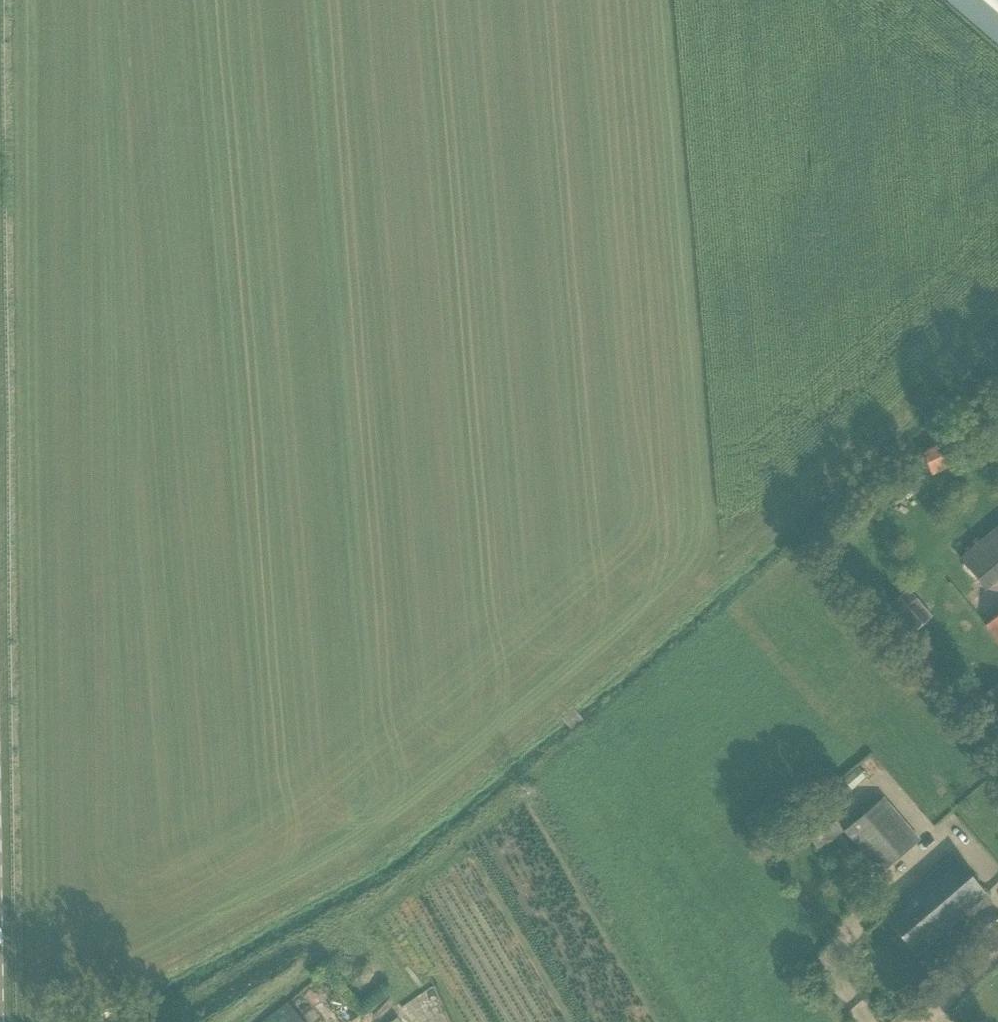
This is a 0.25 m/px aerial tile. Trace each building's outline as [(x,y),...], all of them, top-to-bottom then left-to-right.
[(997,45),(997,0),(946,0),(997,45)] [(923,453),(931,472),(954,463),(945,443),(923,453)] [(960,559),(986,589),(997,578),(997,526),(960,559)] [(907,586),(878,611),(902,639),(931,614),(907,586)] [(985,626),(997,641),(997,615),(985,626)] [(907,827),(882,799),(844,831),(880,873),(918,840),(907,827)] [(829,810),(802,828),(815,848),(842,830),(829,810)] [(882,917),(902,940),(915,956),(986,895),(952,856),(908,894),(919,906),(906,917),(895,905),(882,917)] [(287,1003),(263,1021),(302,1021),(287,1003)]
